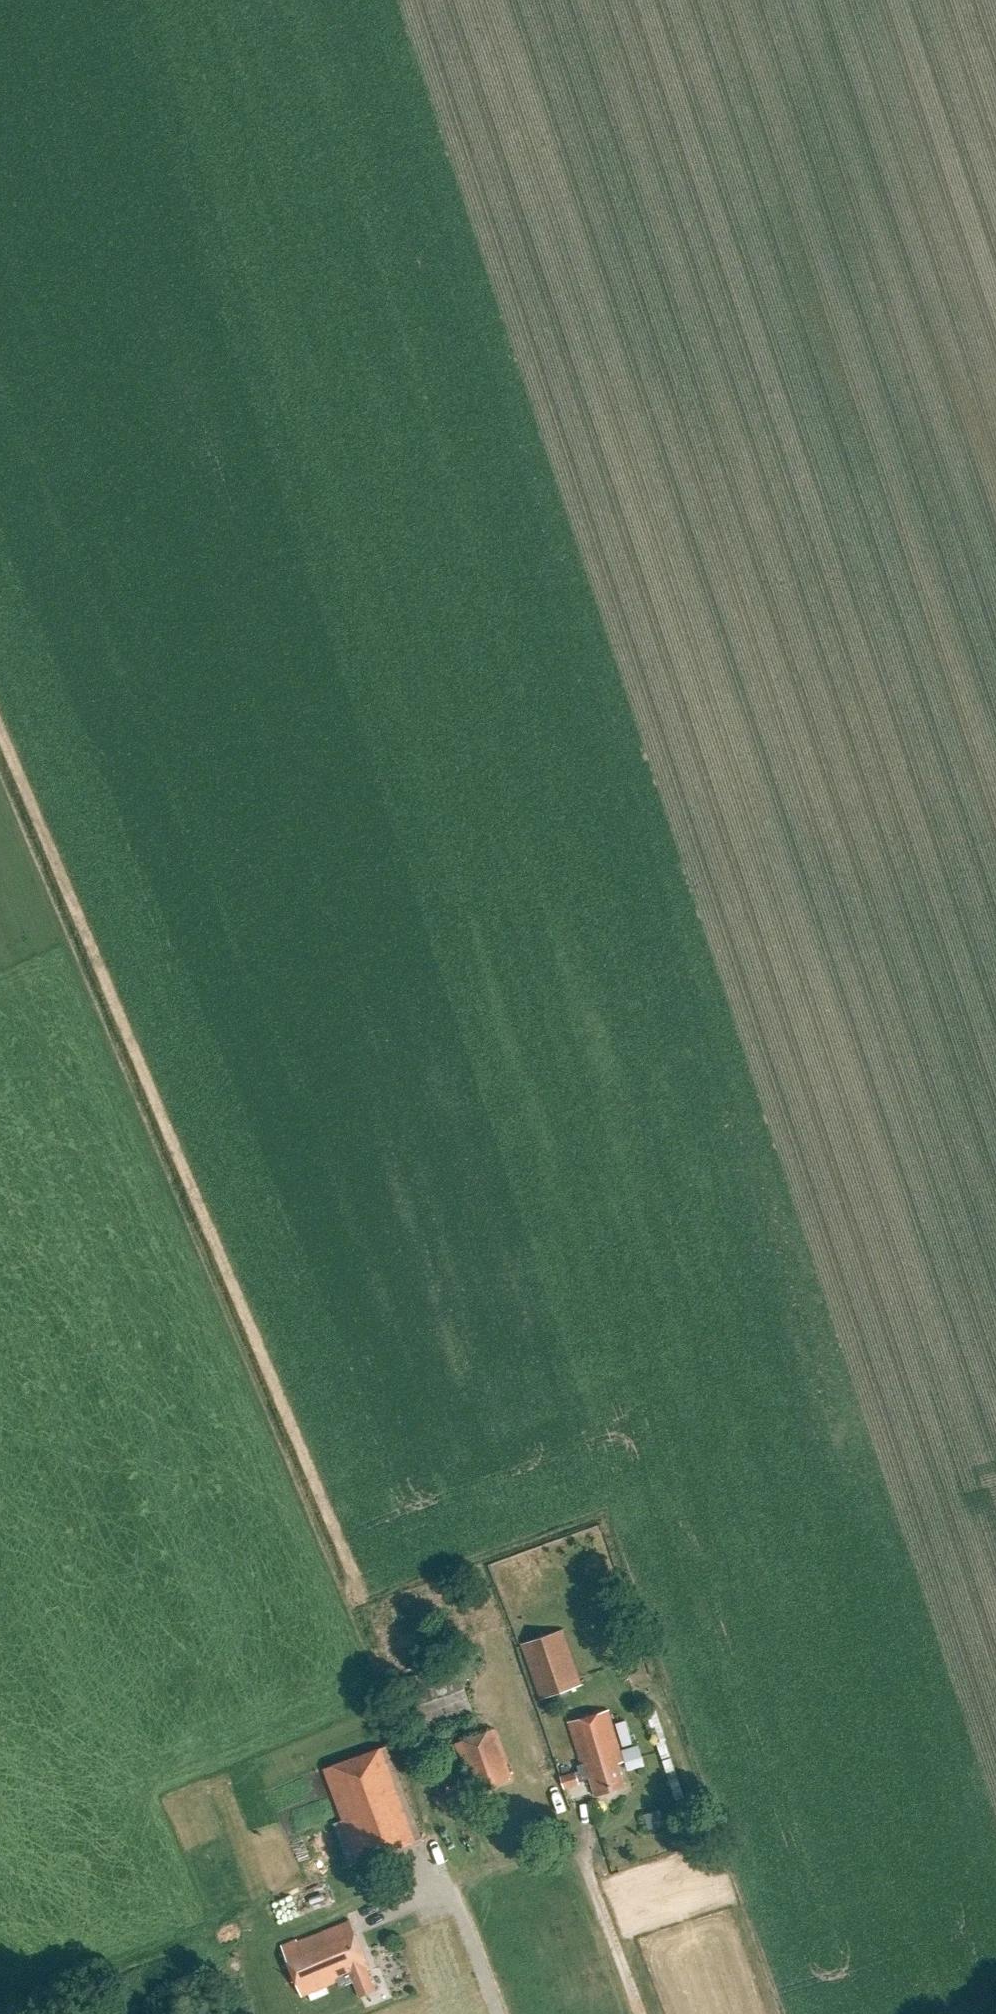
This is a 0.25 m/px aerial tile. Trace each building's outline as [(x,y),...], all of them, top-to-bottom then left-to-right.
[(563,1629),(522,1644),(543,1699),(583,1684),(563,1629)] [(470,1656),(390,1683),(413,1733),(472,1713),(461,1679),(476,1674),(470,1656)] [(582,1763),(578,1764),(580,1770),(562,1776),(565,1788),(578,1784),(579,1780),(592,1777),(597,1794),(627,1784),(620,1763),(626,1761),(609,1708),(569,1720),(582,1763)] [(458,1773),(458,1774),(444,1780),(448,1791),(465,1785),(469,1796),(514,1779),(496,1729),(456,1744),(465,1770),(458,1773)] [(388,1745),(325,1768),(360,1862),(422,1839),(388,1745)] [(642,1745),(625,1748),(629,1769),(646,1766),(642,1745)] [(297,1940),(284,1946),(305,1995),(350,1975),(359,1997),(377,1989),(368,1968),(369,1967),(349,1921),(299,1942),(297,1940)]
